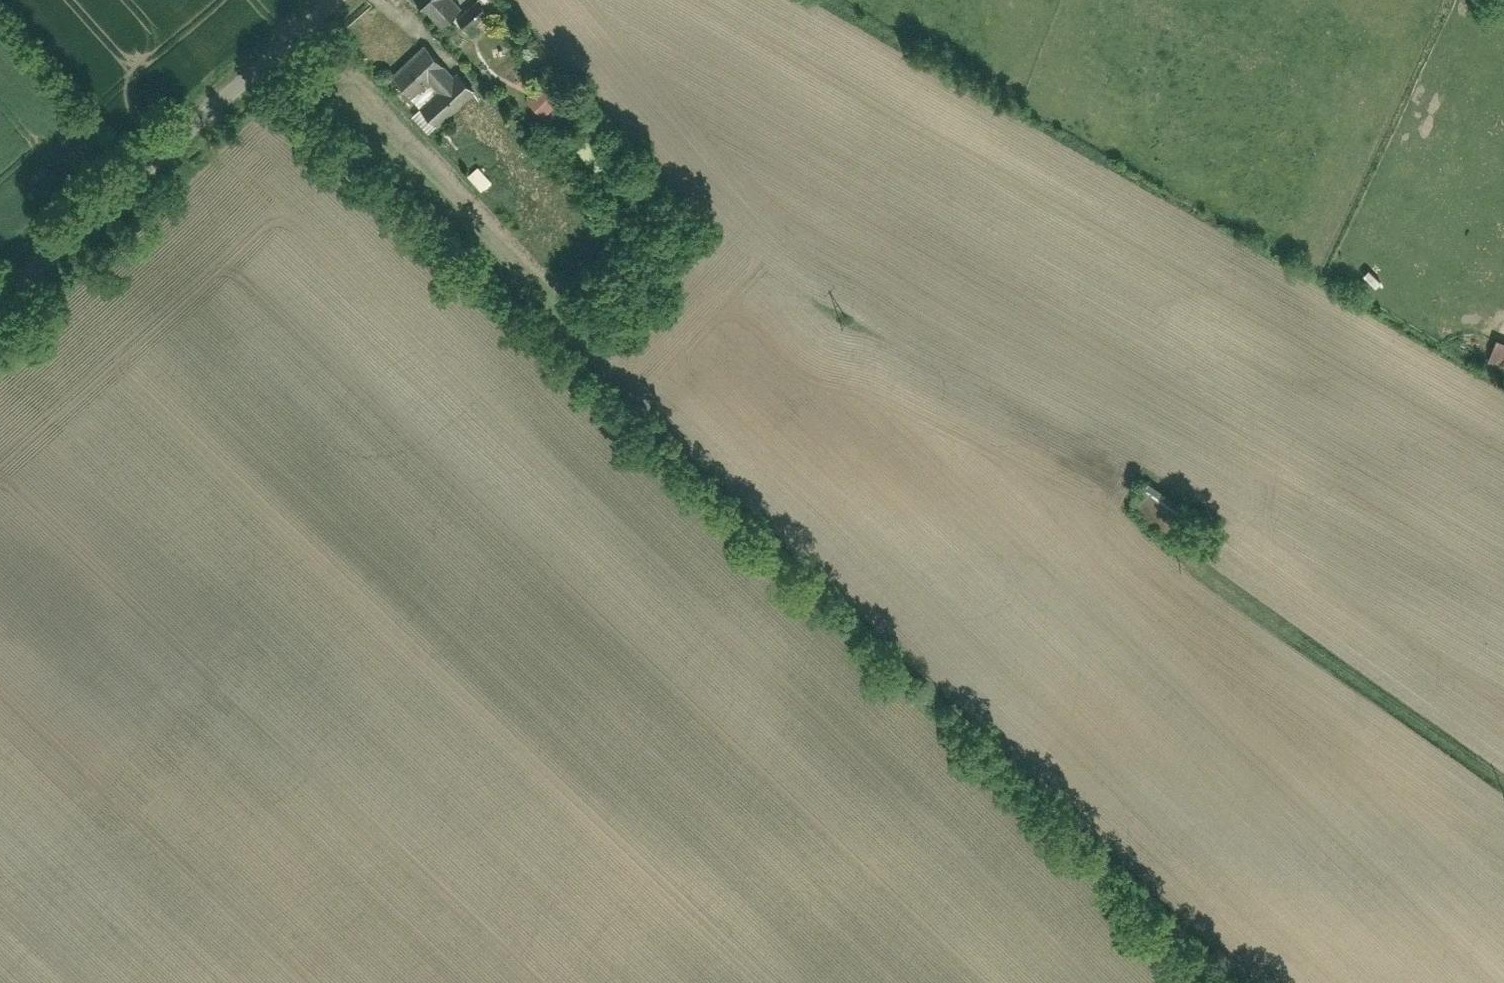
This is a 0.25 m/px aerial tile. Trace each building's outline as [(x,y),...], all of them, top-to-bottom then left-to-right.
[(439,23),(462,2),(460,0),(418,0),(439,23)] [(449,68),(422,39),(388,71),(437,124),(475,89),(453,66),(449,68)] [(476,165),(466,175),(481,189),(491,180),(476,165)] [(1495,334),(1483,362),(1503,371),(1503,338),(1495,334)] [(1182,505),(1148,479),(1128,506),(1162,532),(1182,505)]
